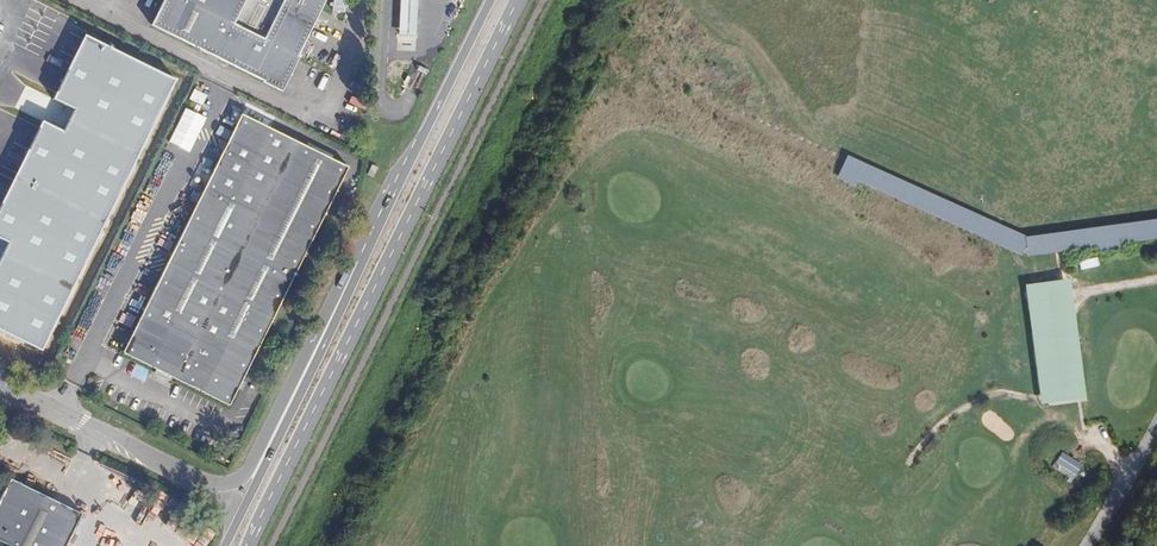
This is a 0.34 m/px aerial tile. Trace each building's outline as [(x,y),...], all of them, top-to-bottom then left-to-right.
[(278,89),(279,87),(282,88),(326,0),(287,0),(266,44),(198,10),(203,0),(165,0),(152,26),(209,54),(212,49),(222,54),(220,59),(278,89)] [(333,1),(332,12),(345,13),(346,0),(333,0),(333,1)] [(85,36),(57,93),(53,99),(74,109),(63,131),(41,120),(38,127),(0,204),(0,238),(11,243),(0,265),(0,327),(42,348),(175,80),(85,36)] [(212,49),(209,54),(220,59),(222,54),(212,49)] [(189,153),(205,118),(183,108),(168,144),(189,153)] [(349,168),(242,115),(124,354),(230,406),(349,168)] [(838,178),(857,186),(858,184),(1021,255),(1028,256),(1099,246),(1099,249),(1119,247),(1119,244),(1156,238),(1156,217),(1024,234),(847,157),(838,178)] [(1043,403),(1083,398),(1067,280),(1027,285),(1043,403)] [(48,382),(58,387),(64,374),(54,369),(48,382)] [(1062,451),(1054,463),(1075,477),(1083,465),(1062,451)] [(82,514),(11,478),(0,501),(0,540),(11,545),(66,545),(82,514)] [(105,544),(111,545),(120,545),(123,536),(109,531),(105,544)]
